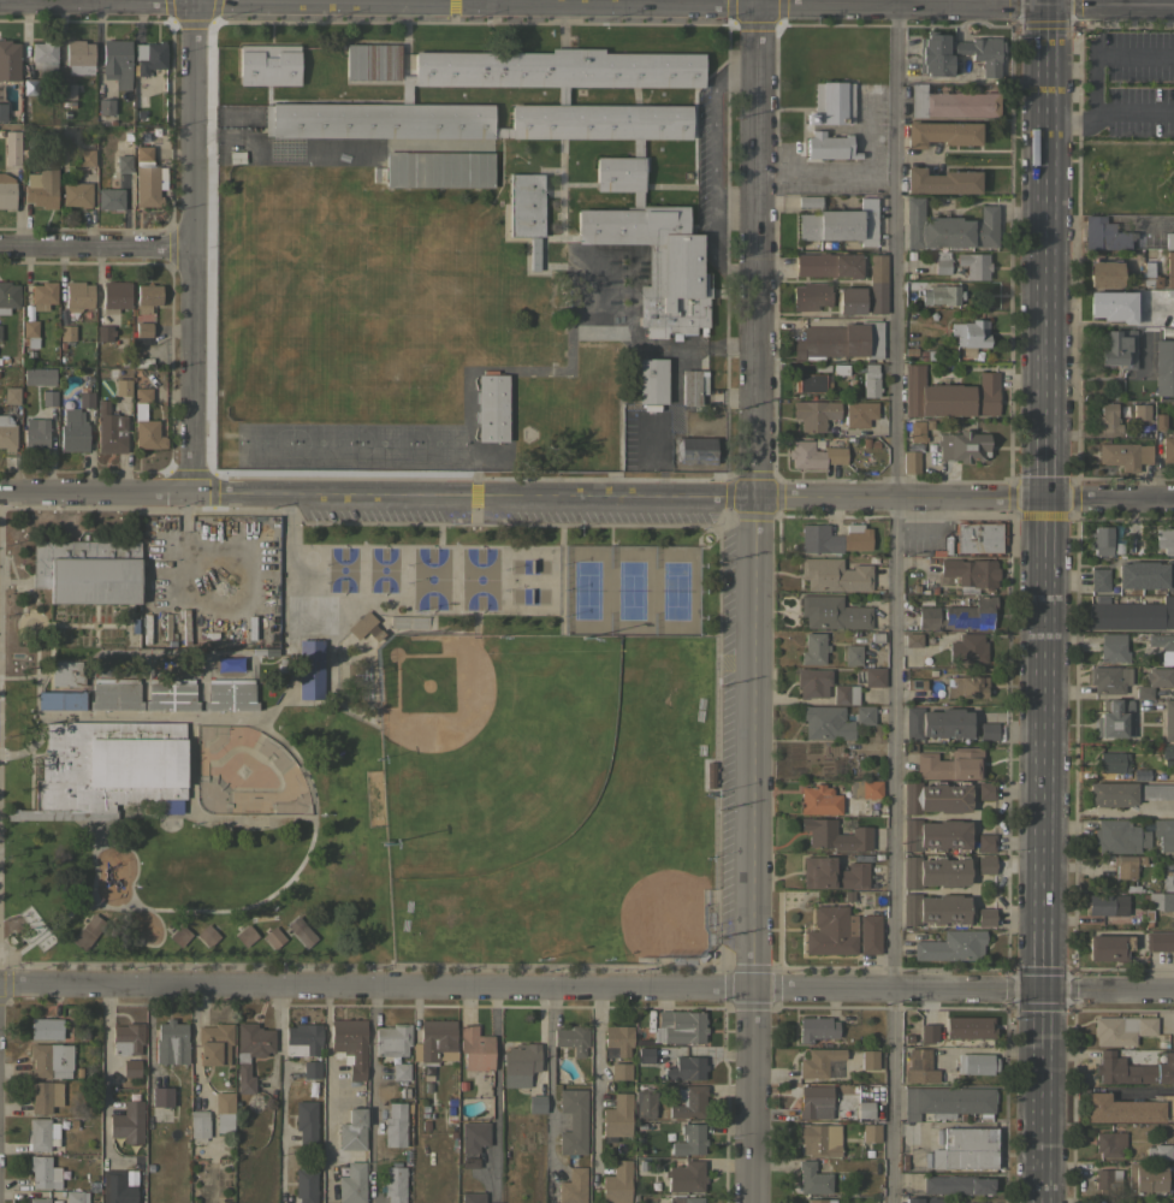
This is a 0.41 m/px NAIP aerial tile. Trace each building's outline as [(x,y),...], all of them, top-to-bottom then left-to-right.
[(918,36),(926,36),(926,30),(937,30),(937,35),(948,35),(948,55),(950,55),(950,67),(953,67),(953,72),(951,72),(951,77),(926,77),(926,75),(924,75),(924,72),(923,72),(918,72),(918,36)] [(1000,37),(1000,40),(1002,40),(1002,58),(1000,58),(1000,76),(982,76),(982,59),(970,59),(970,53),(953,53),(953,41),(971,41),(971,37),(1000,37)] [(18,77),(0,77),(0,40),(11,40),(11,42),(19,42),(19,47),(20,47),(20,49),(19,49),(19,58),(20,58),(20,60),(18,60),(18,77)] [(31,43),(42,43),(42,40),(57,40),(57,61),(57,77),(38,76),(38,69),(32,69),(32,61),(31,61),(31,43)] [(84,40),(84,43),(94,43),(94,73),(69,73),(69,66),(66,66),(66,40),(84,40)] [(131,40),(130,90),(115,90),(115,78),(103,78),(103,73),(102,73),(102,65),(103,65),(103,40),(131,40)] [(160,43),(160,40),(165,40),(165,43),(166,43),(166,69),(147,69),(147,76),(137,76),(137,60),(135,60),(135,43),(160,43)] [(399,45),(399,79),(346,79),(346,43),(399,45)] [(300,45),(300,85),(239,84),(239,45),(300,45)] [(551,53),(551,48),(603,48),(603,53),(704,54),(704,88),(568,87),(568,103),(690,105),(690,138),(644,138),(644,161),(646,161),(646,171),(644,171),(644,190),(642,190),(642,205),(688,206),(687,233),(701,233),(701,272),(707,272),(706,288),(711,288),(710,297),(708,297),(707,327),(706,327),(706,336),(700,336),(700,326),(695,326),(695,334),(680,334),(680,340),(670,340),(670,337),(660,337),(660,326),(659,326),(659,337),(652,337),(652,326),(639,326),(639,285),(648,285),(648,244),(577,243),(577,208),(627,209),(627,206),(633,206),(633,191),(595,190),(595,156),(633,156),(633,138),(493,137),(493,138),(271,136),(265,136),(265,105),(271,105),(271,102),(402,103),(402,75),(415,75),(415,52),(551,53)] [(23,78),(37,78),(37,95),(23,95),(23,78)] [(854,83),(853,123),(846,123),(846,124),(822,123),(816,123),(816,124),(806,124),(806,114),(807,114),(807,112),(814,112),(814,82),(854,83)] [(75,99),(60,99),(60,83),(75,83),(75,99)] [(926,83),(926,93),(937,93),(937,91),(945,91),(945,93),(954,93),(954,91),(963,91),(963,93),(984,93),(984,91),(1000,93),(1000,117),(926,115),(926,117),(911,117),(911,83),(926,83)] [(113,99),(113,114),(99,114),(99,99),(113,99)] [(979,123),(979,146),(942,144),(942,141),(924,141),(924,148),(906,148),(906,123),(979,123)] [(5,131),(20,130),(20,165),(5,165),(5,131)] [(824,130),(824,137),(844,137),(844,135),(852,135),(852,152),(860,152),(860,159),(806,158),(806,137),(811,137),(811,130),(824,130)] [(152,160),(148,160),(148,165),(158,165),(158,179),(165,179),(165,188),(158,188),(158,196),(161,196),(161,198),(161,205),(158,205),(158,206),(141,206),(141,207),(137,207),(137,206),(135,206),(135,165),(136,165),(136,147),(132,147),(132,142),(138,142),(138,146),(152,146),(152,160)] [(95,149),(95,166),(79,166),(79,149),(95,149)] [(493,152),(493,188),(385,186),(385,152),(493,152)] [(117,155),(131,155),(131,172),(117,172),(117,155)] [(906,192),(906,166),(924,166),(924,174),(942,174),(942,171),(979,171),(979,192),(906,192)] [(55,209),(41,209),(41,206),(31,206),(31,202),(23,202),(24,184),(25,185),(25,173),(38,173),(38,167),(57,167),(55,209)] [(14,208),(0,208),(0,172),(1,172),(13,178),(13,182),(14,182),(14,208)] [(509,173),(542,173),(541,236),(538,236),(538,271),(529,271),(529,236),(509,236),(509,173)] [(90,182),(90,206),(89,206),(89,207),(79,207),(79,206),(61,206),(61,182),(90,182)] [(123,189),(123,208),(97,208),(97,189),(123,189)] [(798,207),(798,196),(822,196),(822,207),(798,207)] [(818,211),(860,211),(860,197),(877,197),(877,247),(860,245),(860,238),(819,238),(819,239),(798,239),(799,213),(818,214),(818,211)] [(924,197),(924,219),(932,219),(932,217),(960,217),(960,220),(973,220),(980,220),(980,205),(997,205),(997,247),(959,247),(959,249),(947,249),(947,245),(933,245),(933,248),(906,248),(906,197),(924,197)] [(1085,215),(1105,215),(1105,223),(1115,223),(1115,232),(1136,232),(1136,237),(1132,237),(1132,239),(1129,239),(1131,249),(1098,249),(1085,249),(1085,215)] [(1166,232),(1173,232),(1173,249),(1166,249),(1166,232)] [(819,254),(819,253),(828,253),(828,254),(834,254),(854,254),(854,251),(860,251),(860,255),(859,255),(859,274),(861,274),(861,278),(858,278),(858,279),(848,279),(848,275),(835,275),(835,277),(830,277),(830,275),(795,275),(795,254),(819,254)] [(949,251),(949,259),(951,259),(951,269),(949,269),(949,273),(935,273),(935,260),(930,260),(930,251),(949,251)] [(1167,251),(1173,251),(1173,287),(1166,286),(1167,251)] [(989,253),(988,262),(990,262),(990,271),(988,271),(988,279),(966,279),(966,277),(963,277),(963,274),(966,274),(966,265),(956,265),(956,253),(989,253)] [(868,254),(885,254),(885,313),(868,313),(868,254)] [(1121,261),(1121,286),(1090,286),(1090,261),(1121,261)] [(1136,274),(1140,274),(1140,268),(1144,268),(1144,262),(1154,262),(1154,274),(1157,274),(1157,277),(1161,277),(1161,288),(1150,288),(1150,285),(1136,285),(1136,274)] [(8,314),(0,314),(0,282),(10,282),(10,284),(18,285),(18,307),(8,307),(8,314)] [(31,284),(41,284),(41,282),(55,282),(55,303),(47,303),(47,310),(32,310),(32,303),(31,303),(31,284)] [(65,282),(83,282),(83,285),(93,285),(93,308),(81,308),(78,312),(67,312),(65,308),(65,282)] [(102,282),(129,282),(129,308),(117,308),(117,313),(102,313),(102,282)] [(134,284),(146,284),(146,283),(152,283),(152,285),(160,285),(160,304),(150,304),(150,320),(134,321),(134,284)] [(804,285),(804,283),(811,283),(811,285),(820,285),(820,283),(825,283),(825,286),(830,285),(830,306),(825,306),(825,304),(817,304),(817,309),(793,310),(793,286),(804,285)] [(943,284),(943,285),(957,285),(957,291),(963,290),(965,297),(957,297),(959,303),(943,304),(943,303),(929,303),(921,304),(920,290),(929,290),(929,285),(943,284)] [(864,288),(864,313),(850,313),(850,315),(840,315),(840,313),(837,313),(838,288),(864,288)] [(1164,289),(1173,289),(1173,297),(1164,297),(1164,289)] [(1134,324),(1122,324),(1122,322),(1121,322),(1121,320),(1102,320),(1102,316),(1089,316),(1090,291),(1136,292),(1134,324)] [(988,345),(956,346),(956,336),(950,336),(950,322),(971,322),(971,319),(983,319),(983,320),(986,320),(988,345)] [(37,320),(36,337),(37,337),(37,349),(28,348),(28,337),(22,336),(23,320),(37,320)] [(882,321),(882,358),(865,358),(865,355),(823,356),(823,360),(793,360),(793,339),(801,339),(801,326),(842,326),(842,322),(860,322),(860,321),(882,321)] [(150,322),(150,337),(135,337),(135,322),(150,322)] [(59,325),(73,325),(73,340),(59,340),(59,325)] [(96,325),(112,325),(111,340),(96,340),(96,325)] [(1161,327),(1173,328),(1173,336),(1160,336),(1161,327)] [(1121,369),(1121,365),(1099,365),(1099,349),(1101,349),(1101,331),(1105,331),(1105,330),(1119,330),(1119,328),(1136,328),(1136,369),(1121,369)] [(1156,340),(1173,340),(1173,395),(1155,395),(1155,385),(1156,340)] [(902,348),(915,348),(915,356),(902,356),(902,348)] [(960,361),(960,348),(973,349),(973,361),(960,361)] [(636,357),(641,357),(641,351),(656,351),(656,358),(665,358),(665,403),(636,403),(636,357)] [(862,378),(862,372),(864,372),(864,363),(877,363),(877,372),(878,372),(878,387),(880,387),(880,391),(878,391),(878,397),(862,397),(862,378)] [(924,365),(924,385),(930,385),(930,384),(959,384),(959,385),(972,385),(972,386),(978,386),(978,372),(997,372),(997,390),(997,415),(992,415),(992,416),(988,416),(988,415),(920,414),(920,416),(903,416),(905,363),(924,365)] [(831,365),(846,365),(846,374),(831,374),(831,365)] [(54,368),(54,385),(23,384),(23,368),(54,368)] [(106,368),(115,368),(115,377),(106,375),(106,368)] [(476,374),(481,374),(481,369),(496,369),(496,374),(506,374),(506,442),(476,442),(476,374)] [(682,369),(700,371),(706,371),(706,375),(706,395),(699,395),(699,405),(681,405),(682,369)] [(824,381),(830,381),(830,387),(824,387),(824,392),(798,391),(798,373),(824,374),(824,381)] [(114,379),(130,379),(130,395),(114,395),(114,379)] [(19,387),(18,403),(4,403),(5,387),(19,387)] [(150,387),(150,402),(144,402),(144,420),(158,420),(156,438),(159,438),(159,435),(164,435),(164,438),(166,438),(166,448),(141,448),(141,450),(135,450),(135,420),(134,420),(134,402),(135,402),(135,387),(150,387)] [(41,390),(55,390),(55,405),(41,405),(41,390)] [(78,392),(93,392),(93,407),(78,407),(78,392)] [(96,431),(95,431),(95,423),(96,423),(96,399),(108,399),(108,404),(115,404),(115,413),(117,413),(117,416),(125,416),(125,432),(118,432),(118,434),(125,434),(125,452),(96,452),(96,431)] [(838,419),(824,419),(824,422),(825,422),(825,427),(824,427),(824,432),(799,431),(800,417),(791,417),(791,401),(838,402),(838,419)] [(876,419),(867,419),(867,427),(844,427),(844,423),(842,423),(842,415),(844,415),(844,402),(877,402),(876,419)] [(1116,403),(1116,419),(1119,419),(1119,423),(1121,423),(1121,432),(1098,432),(1098,415),(1101,416),(1101,402),(1116,403)] [(1149,404),(1149,420),(1133,420),(1133,404),(1149,404)] [(78,408),(78,415),(83,415),(83,421),(85,421),(85,423),(87,423),(87,451),(60,451),(59,425),(63,425),(63,416),(59,416),(59,409),(64,409),(64,408),(78,408)] [(35,414),(35,419),(48,419),(47,448),(38,448),(38,450),(23,450),(23,414),(35,414)] [(5,446),(0,446),(0,415),(6,415),(6,422),(12,422),(12,423),(14,423),(14,448),(13,448),(13,451),(5,451),(5,446)] [(1154,429),(1154,415),(1163,415),(1163,429),(1154,429)] [(924,428),(924,420),(932,420),(932,428),(924,428)] [(907,442),(907,432),(909,432),(908,421),(923,421),(924,437),(925,437),(925,440),(907,442)] [(957,433),(957,431),(970,429),(970,434),(986,433),(986,443),(988,443),(988,456),(983,457),(978,462),(976,460),(970,460),(970,462),(959,462),(957,460),(949,460),(949,458),(938,460),(938,446),(936,446),(936,440),(938,440),(938,434),(957,433)] [(1170,432),(1173,432),(1173,462),(1162,462),(1162,437),(1170,437),(1170,432)] [(672,437),(715,437),(715,462),(672,462),(672,437)] [(860,454),(876,454),(876,439),(859,439),(860,454)] [(846,448),(844,463),(824,463),(824,468),(802,468),(802,469),(799,469),(799,468),(790,468),(791,458),(787,458),(788,449),(791,449),(791,440),(813,440),(812,449),(823,449),(823,446),(824,446),(846,448)] [(1138,443),(1138,445),(1144,445),(1144,444),(1151,444),(1151,463),(1143,463),(1138,463),(1138,472),(1120,472),(1120,464),(1098,464),(1098,443),(1138,443)] [(902,450),(919,450),(919,473),(902,473),(902,450)] [(1004,544),(1000,544),(1000,545),(1002,546),(1002,550),(1000,550),(1000,552),(997,552),(997,555),(994,555),(994,552),(989,552),(989,555),(985,555),(985,552),(971,552),(971,555),(967,555),(967,552),(954,552),(954,550),(950,550),(950,544),(954,544),(954,541),(955,541),(956,534),(954,534),(954,523),(955,523),(955,522),(1004,523),(1004,544)] [(800,525),(828,525),(828,534),(842,534),(842,533),(844,533),(844,532),(846,532),(846,523),(861,523),(861,527),(870,528),(870,550),(841,550),(841,552),(840,552),(840,555),(832,555),(832,552),(800,552),(800,525)] [(1111,526),(1110,555),(1093,555),(1093,549),(1089,549),(1089,533),(1093,533),(1093,526),(1111,526)] [(1167,528),(1173,528),(1173,555),(1163,555),(1163,547),(1154,547),(1155,528),(1162,528),(1162,526),(1167,526),(1167,528)] [(138,541),(138,603),(48,603),(48,587),(31,587),(32,540),(138,541)] [(1123,556),(1123,541),(1138,541),(1138,556),(1123,556)] [(1111,544),(1121,544),(1121,555),(1111,553),(1111,544)] [(841,558),(841,559),(843,559),(843,562),(841,562),(841,565),(842,565),(842,569),(848,569),(848,567),(852,567),(852,564),(871,564),(871,591),(806,591),(806,579),(800,579),(800,558),(841,558)] [(960,558),(960,561),(971,561),(971,559),(995,559),(995,561),(996,563),(996,565),(995,568),(997,568),(997,577),(995,577),(996,580),(996,582),(994,587),(991,587),(991,589),(984,589),(984,587),(972,588),(972,586),(957,586),(957,575),(939,575),(939,558),(960,558)] [(1164,561),(1173,561),(1173,589),(1164,589),(1164,587),(1155,587),(1155,588),(1128,588),(1128,587),(1117,587),(1117,563),(1128,563),(1128,562),(1155,562),(1155,563),(1164,563),(1164,561)] [(925,579),(925,564),(939,564),(939,579),(925,579)] [(1108,568),(1108,591),(1090,591),(1090,568),(1108,568)] [(1162,594),(1173,594),(1173,628),(1162,628),(1162,629),(1087,628),(1087,603),(1096,603),(1096,594),(1105,594),(1105,603),(1162,603),(1162,594)] [(841,595),(841,606),(871,606),(871,628),(805,628),(805,616),(799,616),(799,595),(841,595)] [(974,606),(974,595),(995,595),(995,610),(991,610),(991,628),(943,628),(943,606),(974,606)] [(918,606),(937,606),(938,628),(918,628),(918,606)] [(366,610),(376,621),(373,623),(383,634),(375,641),(366,630),(356,640),(345,629),(366,610)] [(824,633),(824,645),(829,645),(829,651),(824,651),(823,664),(800,664),(800,651),(804,651),(804,633),(824,633)] [(921,633),(921,647),(905,647),(905,633),(921,633)] [(986,633),(986,663),(948,662),(948,641),(954,641),(954,639),(957,639),(959,633),(986,633)] [(1125,662),(1113,660),(1111,663),(1108,663),(1108,662),(1099,662),(1099,641),(1101,641),(1101,633),(1125,633),(1125,662)] [(1146,634),(1173,634),(1173,650),(1160,650),(1160,646),(1146,646),(1146,634)] [(298,640),(322,640),(322,699),(297,699),(298,640)] [(861,645),(860,665),(843,665),(844,645),(861,645)] [(1160,651),(1173,651),(1173,664),(1160,664),(1160,651)] [(215,658),(241,658),(242,670),(215,671),(215,658)] [(51,660),(84,662),(83,686),(51,686),(51,660)] [(1123,685),(1123,693),(1093,693),(1093,683),(1089,683),(1089,666),(1117,666),(1117,668),(1129,668),(1129,674),(1136,674),(1136,681),(1129,681),(1129,685),(1123,685)] [(799,687),(795,687),(795,669),(807,668),(807,670),(829,669),(830,685),(826,685),(826,697),(807,698),(807,699),(799,699),(799,687)] [(864,668),(884,668),(884,687),(864,687),(864,668)] [(1172,668),(1172,686),(1152,686),(1152,699),(1136,698),(1136,686),(1148,686),(1148,682),(1144,682),(1144,672),(1148,672),(1148,668),(1172,668)] [(986,676),(986,688),(984,688),(984,698),(959,698),(959,697),(945,697),(945,676),(986,676)] [(137,678),(137,683),(138,683),(138,701),(142,701),(142,710),(88,710),(88,700),(91,700),(91,682),(93,682),(93,678),(137,678)] [(194,678),(194,683),(194,701),(197,701),(197,710),(143,710),(143,701),(147,701),(148,683),(149,683),(149,678),(194,678)] [(203,710),(203,701),(207,701),(207,683),(208,683),(208,678),(251,678),(251,685),(253,685),(253,701),(257,701),(257,710),(203,710)] [(925,680),(925,689),(906,689),(906,678),(925,680)] [(832,685),(858,685),(858,704),(832,704),(832,685)] [(84,692),(84,709),(36,709),(36,692),(84,692)] [(1123,700),(1123,699),(1131,699),(1131,724),(1132,724),(1132,736),(1123,736),(1123,737),(1098,736),(1095,736),(1095,717),(1098,717),(1098,712),(1101,712),(1101,700),(1123,700)] [(1163,700),(1173,700),(1173,741),(1163,741),(1163,700)] [(855,705),(873,705),(873,724),(855,724),(855,705)] [(843,706),(843,721),(853,721),(853,739),(838,739),(838,736),(832,736),(832,739),(804,739),(804,721),(802,721),(802,706),(843,706)] [(905,706),(924,707),(924,711),(941,711),(941,707),(961,709),(961,711),(970,711),(970,737),(968,737),(968,740),(957,740),(957,737),(955,737),(951,737),(951,736),(944,736),(944,741),(933,741),(933,736),(932,736),(932,737),(927,737),(927,736),(923,736),(923,740),(905,740),(905,706)] [(183,780),(184,780),(184,799),(182,799),(182,813),(156,813),(156,804),(113,804),(113,810),(115,810),(115,820),(17,819),(17,820),(6,820),(6,808),(17,808),(17,810),(34,810),(34,780),(40,780),(40,755),(45,755),(46,722),(66,723),(66,722),(184,723),(183,780)] [(979,722),(996,723),(996,740),(979,740),(979,722)] [(903,753),(903,742),(914,742),(914,753),(903,753)] [(1163,745),(1173,745),(1173,757),(1163,757),(1163,745)] [(982,747),(982,778),(977,778),(915,778),(915,752),(936,752),(936,759),(950,759),(950,747),(982,747)] [(1119,757),(1127,757),(1127,772),(1098,771),(1098,765),(1095,765),(1095,759),(1098,759),(1098,752),(1119,753),(1119,757)] [(705,761),(713,761),(713,788),(705,788),(705,761)] [(882,781),(882,798),(872,798),(872,799),(867,799),(867,798),(861,798),(848,798),(848,781),(882,781)] [(903,782),(920,782),(920,786),(931,786),(931,783),(932,783),(932,781),(943,781),(943,786),(955,786),(955,781),(967,781),(967,784),(968,784),(968,812),(959,812),(959,813),(937,812),(937,811),(920,811),(920,813),(902,813),(903,782)] [(977,782),(995,782),(995,799),(977,800),(977,782)] [(1136,784),(1173,784),(1173,799),(1136,799),(1136,804),(1128,804),(1128,806),(1093,806),(1093,804),(1089,804),(1089,782),(1136,783),(1136,784)] [(840,814),(799,814),(800,787),(812,787),(812,783),(824,784),(824,787),(830,787),(830,789),(832,789),(832,794),(841,794),(840,814)] [(864,800),(877,800),(877,812),(877,816),(865,816),(865,812),(864,812),(864,800)] [(842,813),(843,802),(856,804),(856,813),(842,813)] [(807,830),(799,830),(799,818),(835,819),(835,834),(850,834),(850,826),(870,826),(870,851),(831,851),(831,847),(807,847),(807,830)] [(903,818),(920,818),(920,823),(938,823),(938,820),(959,820),(959,822),(970,822),(968,849),(966,849),(966,852),(955,852),(955,848),(943,848),(943,851),(931,851),(932,848),(920,848),(920,851),(902,851),(903,818)] [(1160,818),(1173,819),(1173,852),(1158,852),(1158,836),(1151,836),(1152,819),(1160,819),(1160,818)] [(1129,819),(1129,825),(1138,825),(1138,830),(1149,830),(1149,847),(1139,847),(1139,853),(1097,853),(1097,841),(1098,841),(1098,829),(1097,829),(1097,819),(1129,819)] [(977,834),(995,834),(994,852),(977,851),(977,834)] [(902,855),(920,855),(920,860),(931,860),(931,855),(943,855),(943,859),(956,859),(956,855),(966,855),(966,858),(967,858),(967,869),(968,869),(968,877),(967,877),(967,884),(959,884),(959,888),(937,887),(937,885),(920,885),(920,888),(902,888),(902,855)] [(977,857),(994,855),(994,863),(995,863),(995,867),(994,867),(994,873),(977,873),(977,857)] [(1144,864),(1134,864),(1134,866),(1138,866),(1138,870),(1136,870),(1136,878),(1115,878),(1115,855),(1144,855),(1144,864)] [(816,857),(832,857),(832,860),(834,860),(834,870),(847,870),(847,863),(867,863),(867,888),(808,888),(802,888),(802,857),(816,857)] [(1168,860),(1173,858),(1173,869),(1173,878),(1169,879),(1169,883),(1173,883),(1173,891),(1162,891),(1162,878),(1157,878),(1157,860),(1168,860)] [(902,893),(920,893),(920,897),(937,897),(937,895),(959,895),(959,896),(967,896),(967,924),(965,924),(966,925),(955,925),(955,924),(953,924),(953,923),(942,923),(942,925),(931,925),(931,924),(930,924),(930,923),(919,923),(919,925),(902,925),(902,893)] [(1148,893),(1173,893),(1173,911),(1161,911),(1149,906),(1149,901),(1148,900),(1140,900),(1140,894),(1148,894),(1148,893)] [(1087,895),(1126,895),(1125,914),(1087,914),(1087,895)] [(847,906),(847,914),(855,914),(855,954),(804,954),(804,931),(816,931),(816,926),(813,926),(813,906),(847,906)] [(977,908),(994,908),(994,915),(995,915),(995,920),(994,920),(994,925),(977,925),(977,908)] [(91,912),(105,921),(83,950),(70,941),(91,912)] [(879,954),(859,954),(859,914),(879,914),(879,954)] [(315,938),(304,947),(285,924),(296,915),(315,938)] [(190,934),(179,947),(167,936),(179,923),(190,934)] [(219,936),(207,947),(195,934),(206,923),(219,936)] [(257,936),(243,947),(233,935),(247,924),(257,936)] [(284,938),(273,949),(261,936),(273,925),(284,938)] [(984,930),(984,944),(982,944),(982,958),(978,958),(978,960),(913,960),(913,941),(943,941),(943,930),(984,930)] [(1145,931),(1173,932),(1173,951),(1144,950),(1145,931)] [(1131,936),(1131,950),(1125,950),(1123,961),(1086,960),(1087,935),(1131,936)] [(651,1026),(657,1026),(657,1011),(704,1011),(704,1018),(705,1019),(705,1023),(702,1024),(702,1026),(705,1026),(705,1033),(702,1033),(702,1042),(683,1042),(683,1044),(681,1044),(681,1042),(651,1042),(651,1026)] [(991,1017),(991,1025),(994,1025),(994,1038),(944,1037),(944,1015),(991,1017)] [(830,1017),(830,1020),(836,1020),(836,1037),(812,1037),(812,1042),(798,1042),(798,1017),(830,1017)] [(1155,1018),(1155,1035),(1134,1035),(1134,1045),(1095,1044),(1095,1036),(1092,1036),(1092,1017),(1155,1018)] [(61,1018),(60,1038),(29,1038),(29,1018),(61,1018)] [(186,1063),(155,1063),(155,1041),(158,1041),(156,1023),(165,1023),(165,1018),(173,1018),(173,1023),(185,1023),(185,1041),(186,1041),(186,1063)] [(366,1019),(364,1080),(348,1080),(348,1065),(343,1065),(343,1059),(332,1059),(332,1053),(330,1053),(330,1019),(366,1019)] [(455,1019),(455,1050),(456,1050),(456,1060),(439,1060),(439,1061),(435,1061),(435,1065),(421,1065),(421,1061),(420,1061),(411,1061),(411,1042),(419,1042),(419,1019),(455,1019)] [(125,1025),(125,1023),(143,1023),(143,1043),(140,1043),(140,1054),(112,1054),(112,1043),(112,1025),(125,1025)] [(214,1026),(214,1023),(232,1023),(231,1044),(229,1044),(229,1065),(197,1065),(198,1049),(196,1049),(196,1025),(214,1026)] [(256,1023),(256,1027),(260,1027),(260,1029),(273,1029),(273,1051),(265,1051),(265,1055),(263,1055),(263,1056),(256,1056),(256,1055),(248,1055),(248,1062),(249,1062),(249,1075),(254,1075),(254,1094),(236,1094),(236,1062),(236,1051),(236,1023),(256,1023)] [(391,1026),(391,1024),(409,1023),(409,1044),(405,1044),(405,1055),(374,1055),(373,1026),(374,1026),(391,1026)] [(919,1023),(936,1023),(936,1041),(932,1041),(932,1042),(925,1042),(925,1041),(919,1039),(919,1023)] [(321,1024),(320,1055),(284,1055),(285,1026),(294,1026),(294,1024),(321,1024)] [(476,1025),(476,1035),(492,1035),(492,1069),(463,1069),(463,1053),(458,1053),(458,1025),(476,1025)] [(552,1045),(552,1027),(570,1029),(570,1025),(587,1025),(587,1047),(583,1047),(583,1056),(571,1056),(573,1045),(558,1045),(552,1045)] [(632,1025),(632,1047),(628,1047),(628,1057),(616,1056),(616,1047),(604,1047),(604,1029),(605,1029),(605,1025),(632,1025)] [(902,1035),(911,1035),(911,1043),(902,1043),(902,1035)] [(59,1043),(59,1044),(71,1044),(71,1069),(70,1069),(70,1077),(48,1077),(31,1077),(31,1075),(30,1075),(30,1067),(32,1067),(32,1059),(29,1059),(29,1043),(59,1043)] [(539,1071),(528,1071),(529,1086),(502,1086),(502,1050),(506,1050),(506,1047),(514,1047),(514,1043),(539,1043),(539,1071)] [(653,1047),(653,1062),(636,1062),(636,1047),(653,1047)] [(844,1049),(844,1060),(826,1059),(826,1078),(798,1077),(798,1059),(806,1059),(806,1048),(844,1049)] [(902,1068),(907,1068),(907,1048),(930,1048),(930,1069),(938,1069),(938,1081),(902,1083),(902,1068)] [(1122,1081),(1114,1081),(1114,1083),(1098,1083),(1098,1074),(1095,1074),(1095,1065),(1099,1065),(1099,1049),(1114,1049),(1114,1056),(1123,1056),(1122,1081)] [(877,1050),(877,1068),(860,1068),(861,1067),(859,1067),(859,1061),(860,1061),(860,1050),(877,1050)] [(1160,1051),(1173,1051),(1173,1067),(1163,1066),(1162,1067),(1154,1067),(1154,1062),(1160,1062),(1160,1051)] [(991,1054),(991,1057),(997,1057),(996,1071),(991,1071),(991,1073),(956,1073),(956,1053),(991,1054)] [(702,1063),(706,1063),(706,1071),(702,1071),(702,1079),(663,1078),(663,1066),(675,1066),(675,1056),(704,1056),(702,1063)] [(121,1059),(140,1060),(140,1077),(121,1077),(121,1059)] [(319,1060),(319,1077),(302,1077),(302,1060),(319,1060)] [(408,1062),(408,1079),(392,1079),(391,1062),(408,1062)] [(630,1079),(610,1079),(610,1062),(630,1062),(630,1079)] [(421,1081),(421,1067),(432,1067),(432,1081),(421,1081)] [(61,1081),(60,1106),(49,1106),(49,1113),(30,1113),(30,1104),(31,1104),(31,1096),(28,1096),(29,1081),(61,1081)] [(668,1104),(681,1104),(681,1098),(676,1098),(676,1088),(683,1088),(683,1084),(704,1085),(704,1086),(706,1086),(706,1095),(704,1095),(704,1101),(705,1102),(705,1107),(704,1107),(704,1118),(668,1118),(668,1104)] [(831,1085),(830,1092),(836,1092),(836,1101),(830,1101),(830,1119),(798,1118),(798,1109),(799,1109),(800,1085),(831,1085)] [(883,1102),(873,1102),(873,1097),(867,1098),(867,1085),(883,1085),(883,1102)] [(172,1086),(172,1107),(150,1107),(150,1086),(172,1086)] [(918,1121),(902,1121),(903,1086),(994,1088),(992,1113),(991,1113),(991,1118),(979,1118),(979,1113),(954,1112),(954,1119),(930,1119),(930,1110),(918,1110),(918,1118),(918,1121)] [(586,1089),(585,1154),(580,1154),(580,1155),(576,1157),(576,1162),(567,1162),(567,1154),(558,1154),(558,1131),(569,1131),(569,1113),(558,1113),(558,1089),(586,1089)] [(653,1090),(653,1116),(636,1118),(636,1090),(653,1090)] [(233,1091),(233,1112),(232,1112),(232,1132),(215,1132),(215,1112),(214,1112),(214,1091),(233,1091)] [(630,1112),(630,1136),(615,1136),(615,1140),(603,1140),(603,1136),(601,1136),(601,1108),(612,1108),(612,1092),(630,1092),(630,1112)] [(1154,1101),(1154,1095),(1173,1095),(1173,1119),(1162,1119),(1162,1121),(1085,1121),(1085,1092),(1108,1092),(1108,1101),(1154,1101)] [(545,1095),(544,1113),(527,1113),(527,1095),(545,1095)] [(142,1143),(123,1143),(123,1137),(108,1137),(108,1114),(123,1114),(123,1100),(142,1100),(142,1143)] [(315,1101),(315,1122),(316,1122),(316,1126),(315,1126),(315,1128),(322,1128),(322,1144),(315,1144),(315,1145),(298,1145),(298,1130),(295,1130),(295,1101),(315,1101)] [(872,1101),(873,1118),(856,1118),(856,1101),(872,1101)] [(404,1146),(384,1146),(384,1118),(387,1118),(387,1102),(405,1103),(404,1146)] [(346,1122),(346,1108),(364,1108),(364,1149),(338,1149),(338,1122),(346,1122)] [(189,1110),(207,1110),(208,1137),(190,1137),(189,1110)] [(49,1118),(49,1122),(58,1122),(58,1145),(48,1145),(48,1151),(28,1151),(28,1118),(49,1118)] [(488,1122),(488,1145),(478,1145),(478,1152),(461,1152),(461,1122),(488,1122)] [(702,1138),(705,1138),(705,1144),(702,1144),(702,1154),(684,1154),(684,1155),(670,1155),(670,1140),(683,1142),(683,1133),(680,1133),(680,1125),(683,1125),(683,1124),(702,1124),(702,1138)] [(879,1124),(879,1142),(861,1142),(861,1124),(879,1124)] [(840,1156),(807,1156),(807,1154),(800,1154),(800,1151),(799,1151),(799,1144),(795,1144),(795,1125),(840,1125),(840,1156)] [(995,1127),(995,1151),(997,1151),(997,1157),(995,1157),(995,1168),(924,1168),(924,1154),(931,1154),(931,1149),(943,1149),(943,1127),(995,1127)] [(1110,1132),(1125,1132),(1125,1146),(1120,1146),(1120,1157),(1099,1156),(1099,1151),(1095,1151),(1095,1144),(1092,1144),(1092,1139),(1095,1139),(1095,1132),(1110,1132)] [(1170,1145),(1169,1160),(1154,1160),(1154,1158),(1145,1158),(1145,1146),(1154,1146),(1154,1144),(1170,1145)] [(49,1167),(59,1167),(59,1180),(59,1187),(31,1187),(31,1171),(28,1171),(28,1167),(29,1167),(29,1155),(32,1155),(32,1156),(49,1156),(49,1167)] [(475,1158),(460,1157),(459,1166),(475,1167),(475,1158)] [(630,1178),(629,1178),(629,1202),(601,1202),(601,1175),(612,1175),(612,1160),(630,1160),(630,1178)] [(702,1175),(705,1175),(705,1183),(702,1183),(702,1191),(666,1191),(666,1177),(663,1177),(663,1171),(668,1171),(668,1166),(674,1166),(674,1165),(678,1165),(678,1166),(683,1166),(683,1160),(702,1160),(702,1175)] [(814,1160),(814,1172),(830,1173),(830,1193),(799,1193),(799,1169),(798,1169),(798,1160),(814,1160)] [(364,1202),(338,1202),(338,1177),(346,1177),(346,1161),(364,1161),(364,1202)] [(1145,1162),(1145,1163),(1161,1163),(1161,1166),(1164,1166),(1164,1191),(1161,1191),(1161,1193),(1146,1193),(1146,1195),(1134,1195),(1127,1195),(1127,1162),(1145,1162)] [(404,1166),(404,1202),(387,1202),(387,1196),(384,1196),(384,1166),(404,1166)] [(586,1167),(585,1202),(557,1202),(558,1181),(568,1181),(568,1166),(586,1167)] [(315,1193),(315,1202),(297,1202),(297,1197),(295,1197),(294,1168),(315,1168),(315,1190),(316,1190),(316,1193),(315,1193)] [(135,1185),(135,1202),(101,1202),(101,1169),(124,1169),(124,1185),(135,1185)] [(1120,1169),(1120,1195),(1098,1193),(1098,1189),(1095,1189),(1095,1183),(1092,1183),(1092,1177),(1095,1177),(1095,1169),(1120,1169)] [(983,1177),(983,1178),(992,1178),(992,1189),(990,1189),(990,1193),(923,1193),(923,1175),(983,1177)] [(87,1193),(87,1202),(65,1202),(65,1191),(82,1191),(82,1193),(87,1193)] [(498,1202),(461,1202),(461,1192),(484,1192),(484,1202),(498,1202)]
